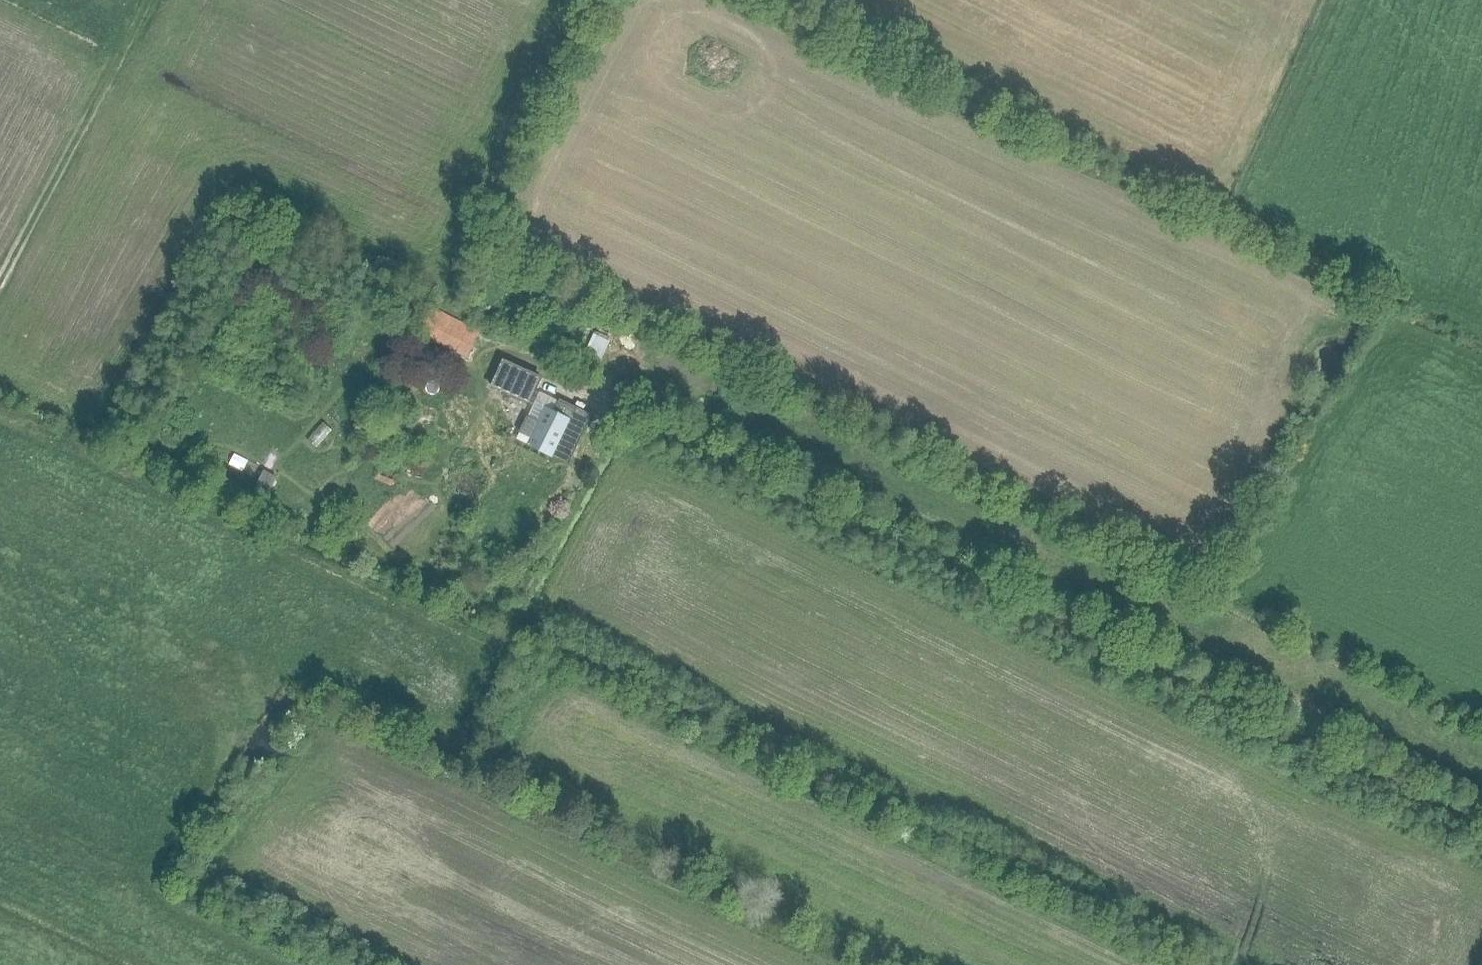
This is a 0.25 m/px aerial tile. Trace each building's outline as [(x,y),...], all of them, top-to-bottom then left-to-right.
[(420,333),(471,358),(485,330),(434,305),(420,333)] [(502,358),(489,387),(528,405),(542,376),(502,358)] [(548,456),(549,454),(566,463),(589,416),(560,402),(554,414),(545,409),(537,424),(526,418),(520,432),(534,439),(530,447),(548,456)] [(273,494),(280,475),(267,469),(259,489),(273,494)]
